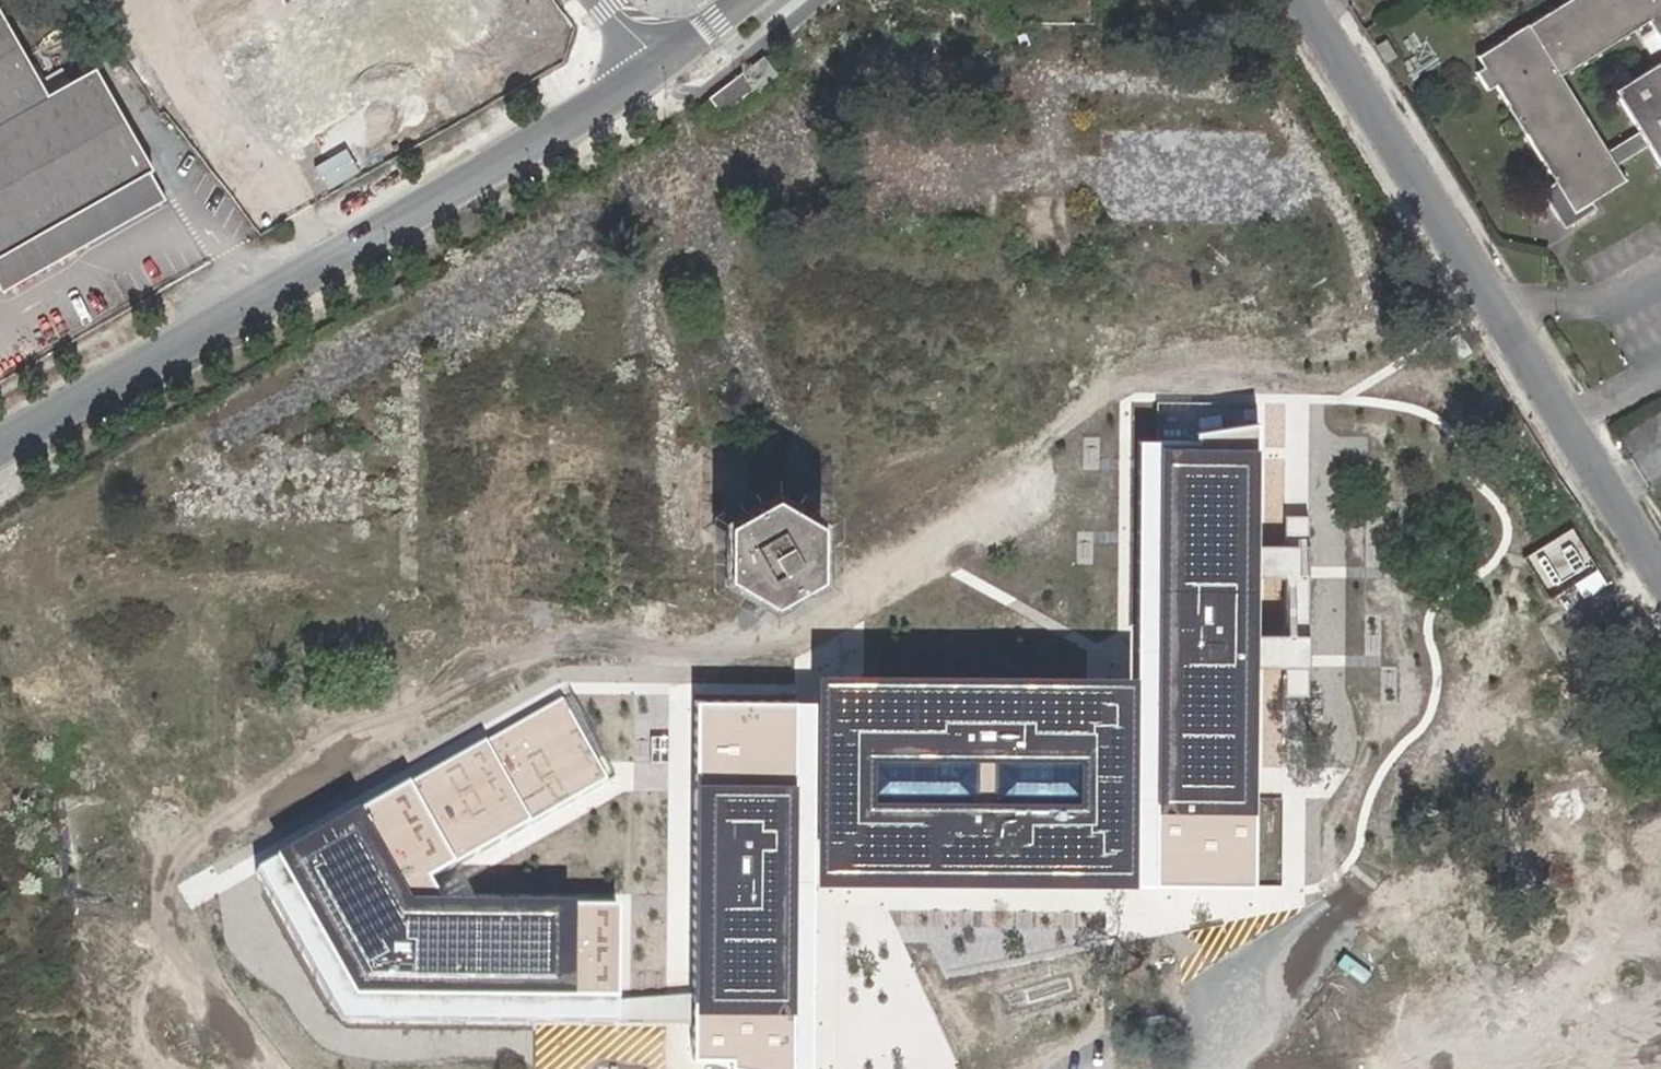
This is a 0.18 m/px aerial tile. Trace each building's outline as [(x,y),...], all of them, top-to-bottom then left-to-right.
[(243,0),(125,0),(148,47),(243,0)] [(313,153),(498,72),(483,39),(494,34),(479,0),(407,0),(424,40),(289,99),(313,153)] [(1597,210),(1593,203),(1625,181),(1616,166),(1649,145),(1660,164),(1660,63),(1615,91),(1641,132),(1608,153),(1561,76),(1650,21),(1660,39),(1660,0),(1569,0),(1478,56),(1485,67),(1477,72),(1488,89),(1496,84),(1557,182),(1541,191),(1560,221),(1575,223),(1597,210)] [(3,289),(167,198),(150,171),(153,169),(97,68),(49,94),(0,8),(0,285),(3,289)] [(327,18),(276,39),(287,66),(338,45),(327,18)] [(1565,229),(1575,223),(1560,221),(1565,229)] [(1135,682),(1132,888),(1254,887),(1258,421),(1194,430),(1194,441),(1138,440),(1135,682)] [(1132,888),(1135,682),(815,677),(815,701),(812,882),(1132,888)] [(564,695),(273,859),(355,1003),(621,1007),(623,911),(447,908),(434,886),(615,784),(564,695)] [(699,701),(692,1054),(731,1054),(732,1064),(758,1068),(811,1068),(812,897),(812,882),(815,701),(699,701)]
